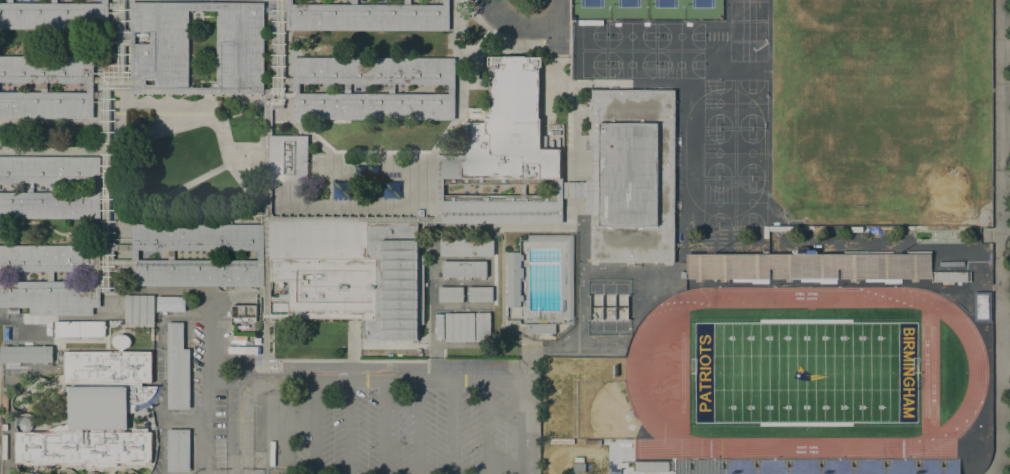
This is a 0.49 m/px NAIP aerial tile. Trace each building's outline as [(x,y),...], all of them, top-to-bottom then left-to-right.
[(108,9),(108,3),(117,3),(117,0),(129,0),(129,87),(115,87),(115,236),(110,236),(110,241),(113,241),(113,244),(131,243),(131,249),(137,249),(137,259),(131,259),(131,264),(114,264),(114,289),(109,290),(109,291),(102,291),(102,286),(99,286),(99,280),(94,280),(94,270),(99,271),(99,264),(101,264),(101,198),(100,198),(100,193),(94,193),(94,183),(100,183),(100,177),(101,177),(102,98),(93,98),(93,92),(87,92),(87,82),(93,82),(93,77),(102,77),(102,64),(116,64),(117,9),(108,9)] [(271,69),(271,0),(291,0),(291,3),(286,3),(286,20),(284,21),(284,77),(292,77),(292,83),(284,83),(284,92),(292,92),(292,98),(283,98),(283,108),(271,108),(271,134),(307,134),(307,179),(270,179),(270,214),(434,215),(435,154),(465,154),(465,159),(460,159),(460,177),(443,177),(442,184),(443,194),(443,221),(417,222),(366,223),(366,221),(268,221),(268,259),(270,258),(271,280),(288,279),(288,313),(361,313),(361,318),(353,318),(263,317),(262,284),(263,284),(263,259),(256,259),(257,249),(262,249),(262,223),(263,99),(271,99),(271,94),(130,93),(130,86),(188,86),(211,86),(263,88),(271,88),(271,76),(275,76),(275,70),(271,69)] [(108,29),(0,28),(0,1),(6,1),(12,1),(50,2),(57,2),(101,2),(108,3),(108,9),(108,29)] [(187,1),(188,9),(188,86),(130,86),(131,1),(187,1)] [(216,9),(188,9),(187,1),(216,1),(216,9)] [(263,2),(263,88),(211,86),(211,80),(216,80),(216,9),(216,1),(263,2)] [(409,3),(441,4),(447,4),(447,29),(286,29),(286,20),(286,3),(291,3),(350,3),(356,3),(403,3),(409,3)] [(41,82),(0,82),(0,56),(93,56),(93,77),(93,82),(87,82),(47,82),(41,82)] [(292,56),(454,57),(454,83),(448,83),(394,83),(388,83),(350,83),(344,83),(298,83),(292,83),(292,77),(292,56)] [(442,184),(443,177),(460,177),(460,159),(465,159),(465,154),(465,122),(484,122),(484,117),(489,117),(489,65),(487,65),(486,56),(540,56),(540,66),(538,66),(537,117),(538,117),(539,148),(560,148),(559,155),(559,178),(556,178),(556,184),(526,184),(520,184),(442,184)] [(585,179),(590,179),(591,143),(588,143),(588,102),(591,102),(591,89),(675,90),(674,262),(591,262),(590,210),(585,209),(585,197),(585,181),(585,179)] [(93,118),(0,118),(0,92),(40,92),(47,92),(87,92),(93,92),(93,98),(93,118)] [(298,92),(344,92),(350,92),(388,92),(394,92),(448,92),(454,93),(454,117),(292,116),(292,98),(292,92),(298,92)] [(585,197),(562,196),(562,194),(557,194),(556,184),(556,178),(559,178),(559,155),(562,155),(562,181),(585,181),(585,197)] [(94,183),(0,182),(0,156),(100,157),(100,177),(100,183),(94,183)] [(100,219),(0,218),(0,192),(94,193),(100,193),(100,198),(100,219)] [(443,194),(520,194),(526,194),(557,194),(562,194),(562,196),(562,222),(443,221),(443,194)] [(417,255),(424,255),(423,323),(417,323),(416,339),(379,338),(361,338),(361,318),(361,313),(288,313),(288,279),(271,280),(270,258),(268,259),(268,221),(366,221),(366,223),(417,222),(417,255)] [(131,249),(131,243),(131,223),(262,223),(262,249),(257,249),(173,249),(167,249),(137,249),(131,249)] [(573,323),(566,323),(566,240),(527,240),(527,234),(573,234),(573,323)] [(493,238),(493,256),(440,255),(440,238),(493,238)] [(46,270),(0,270),(0,244),(99,245),(99,264),(99,271),(94,270),(53,270),(46,270)] [(793,253),(793,250),(816,250),(816,253),(844,253),(844,251),(893,251),(893,253),(931,253),(931,277),(841,277),(841,268),(837,268),(837,277),(772,278),(772,268),(768,268),(768,277),(680,277),(680,271),(686,271),(686,253),(793,253)] [(506,302),(504,302),(504,292),(506,292),(506,263),(504,263),(504,253),(506,253),(506,251),(520,251),(520,253),(522,253),(522,259),(519,259),(519,267),(522,267),(522,277),(519,277),(519,294),(522,294),(522,300),(519,300),(519,306),(506,306),(506,302)] [(263,259),(263,284),(262,284),(131,284),(131,264),(131,259),(137,259),(167,258),(173,258),(256,259),(263,259)] [(486,261),(486,277),(442,277),(442,261),(486,261)] [(967,272),(967,282),(934,282),(935,272),(967,272)] [(29,306),(0,306),(0,280),(5,280),(46,280),(53,280),(94,280),(99,280),(99,286),(98,306),(92,306),(92,314),(29,314),(29,306)] [(463,287),(463,301),(438,301),(438,287),(463,287)] [(493,287),(493,302),(468,302),(468,287),(493,287)] [(991,321),(974,321),(974,292),(991,292),(991,321)] [(124,323),(124,318),(124,294),(153,294),(153,323),(124,323)] [(156,310),(156,295),(185,295),(185,310),(156,310)] [(254,305),(230,305),(230,323),(255,322),(254,305)] [(444,312),(474,312),(474,341),(445,341),(444,312)] [(475,312),(490,312),(490,340),(476,341),(475,312)] [(104,320),(104,335),(54,335),(54,320),(104,320)] [(167,321),(183,321),(182,347),(189,347),(189,408),(166,408),(167,321)] [(555,324),(555,333),(525,333),(525,323),(555,324)] [(63,350),(118,350),(118,348),(115,347),(112,345),(110,342),(110,339),(111,336),(114,334),(117,333),(121,333),(124,333),(127,335),(129,338),(130,341),(129,343),(128,345),(125,347),(122,348),(122,350),(151,350),(150,381),(140,381),(140,385),(162,385),(160,391),(157,397),(155,400),(152,403),(148,405),(144,407),(140,408),(137,409),(134,409),(134,411),(126,412),(126,428),(123,428),(123,431),(131,430),(131,426),(146,426),(146,431),(150,431),(151,461),(144,461),(144,463),(126,463),(126,461),(116,461),(116,465),(86,466),(86,461),(79,461),(79,463),(67,463),(65,463),(65,461),(54,462),(54,463),(16,463),(16,462),(14,462),(14,431),(46,431),(46,426),(66,422),(66,412),(65,409),(64,406),(65,403),(66,401),(66,390),(64,389),(62,385),(71,385),(71,381),(63,381),(63,350)] [(4,361),(0,361),(0,345),(51,345),(51,361),(47,361),(47,362),(44,362),(44,361),(35,361),(35,362),(31,362),(31,361),(7,361),(7,362),(4,362),(4,361)] [(24,414),(27,414),(30,414),(32,415),(35,418),(36,420),(37,422),(37,424),(33,424),(32,428),(31,430),(28,431),(24,431),(22,431),(20,428),(19,425),(15,425),(15,422),(16,419),(18,417),(19,415),(22,414),(24,414)] [(189,470),(167,470),(167,428),(189,428),(189,470)] [(959,459),(959,473),(675,473),(675,459),(959,459)] [(668,461),(668,471),(636,471),(636,461),(668,461)] [(585,463),(585,472),(572,472),(573,463),(585,463)]
